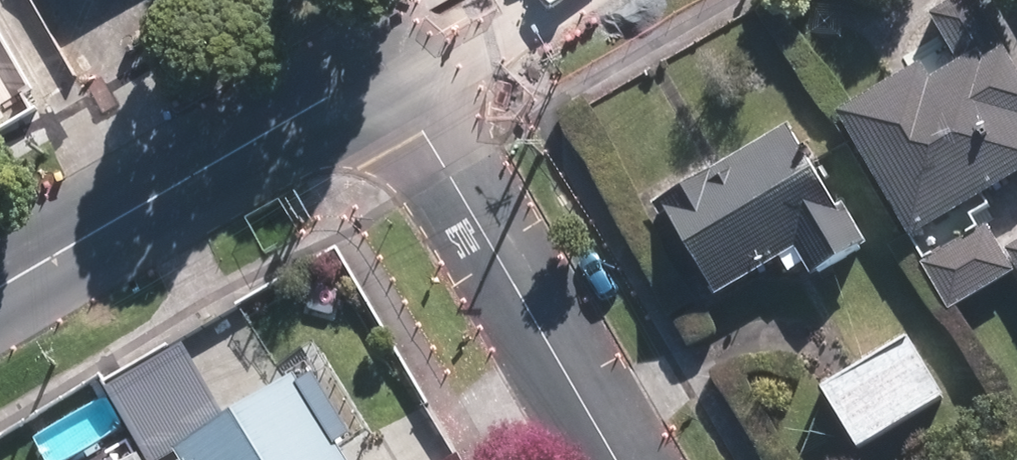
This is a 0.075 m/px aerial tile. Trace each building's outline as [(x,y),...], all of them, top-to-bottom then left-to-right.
[(820,124),(896,251),(1016,179),(1016,151),(953,45),(820,124)] [(772,146),(641,223),(697,318),(828,241),(772,146)] [(970,270),(1016,346),(1016,241),(970,270)] [(872,341),(795,386),(832,449),(909,403),(872,341)] [(168,448),(175,459),(336,459),(285,377),(168,448)]
